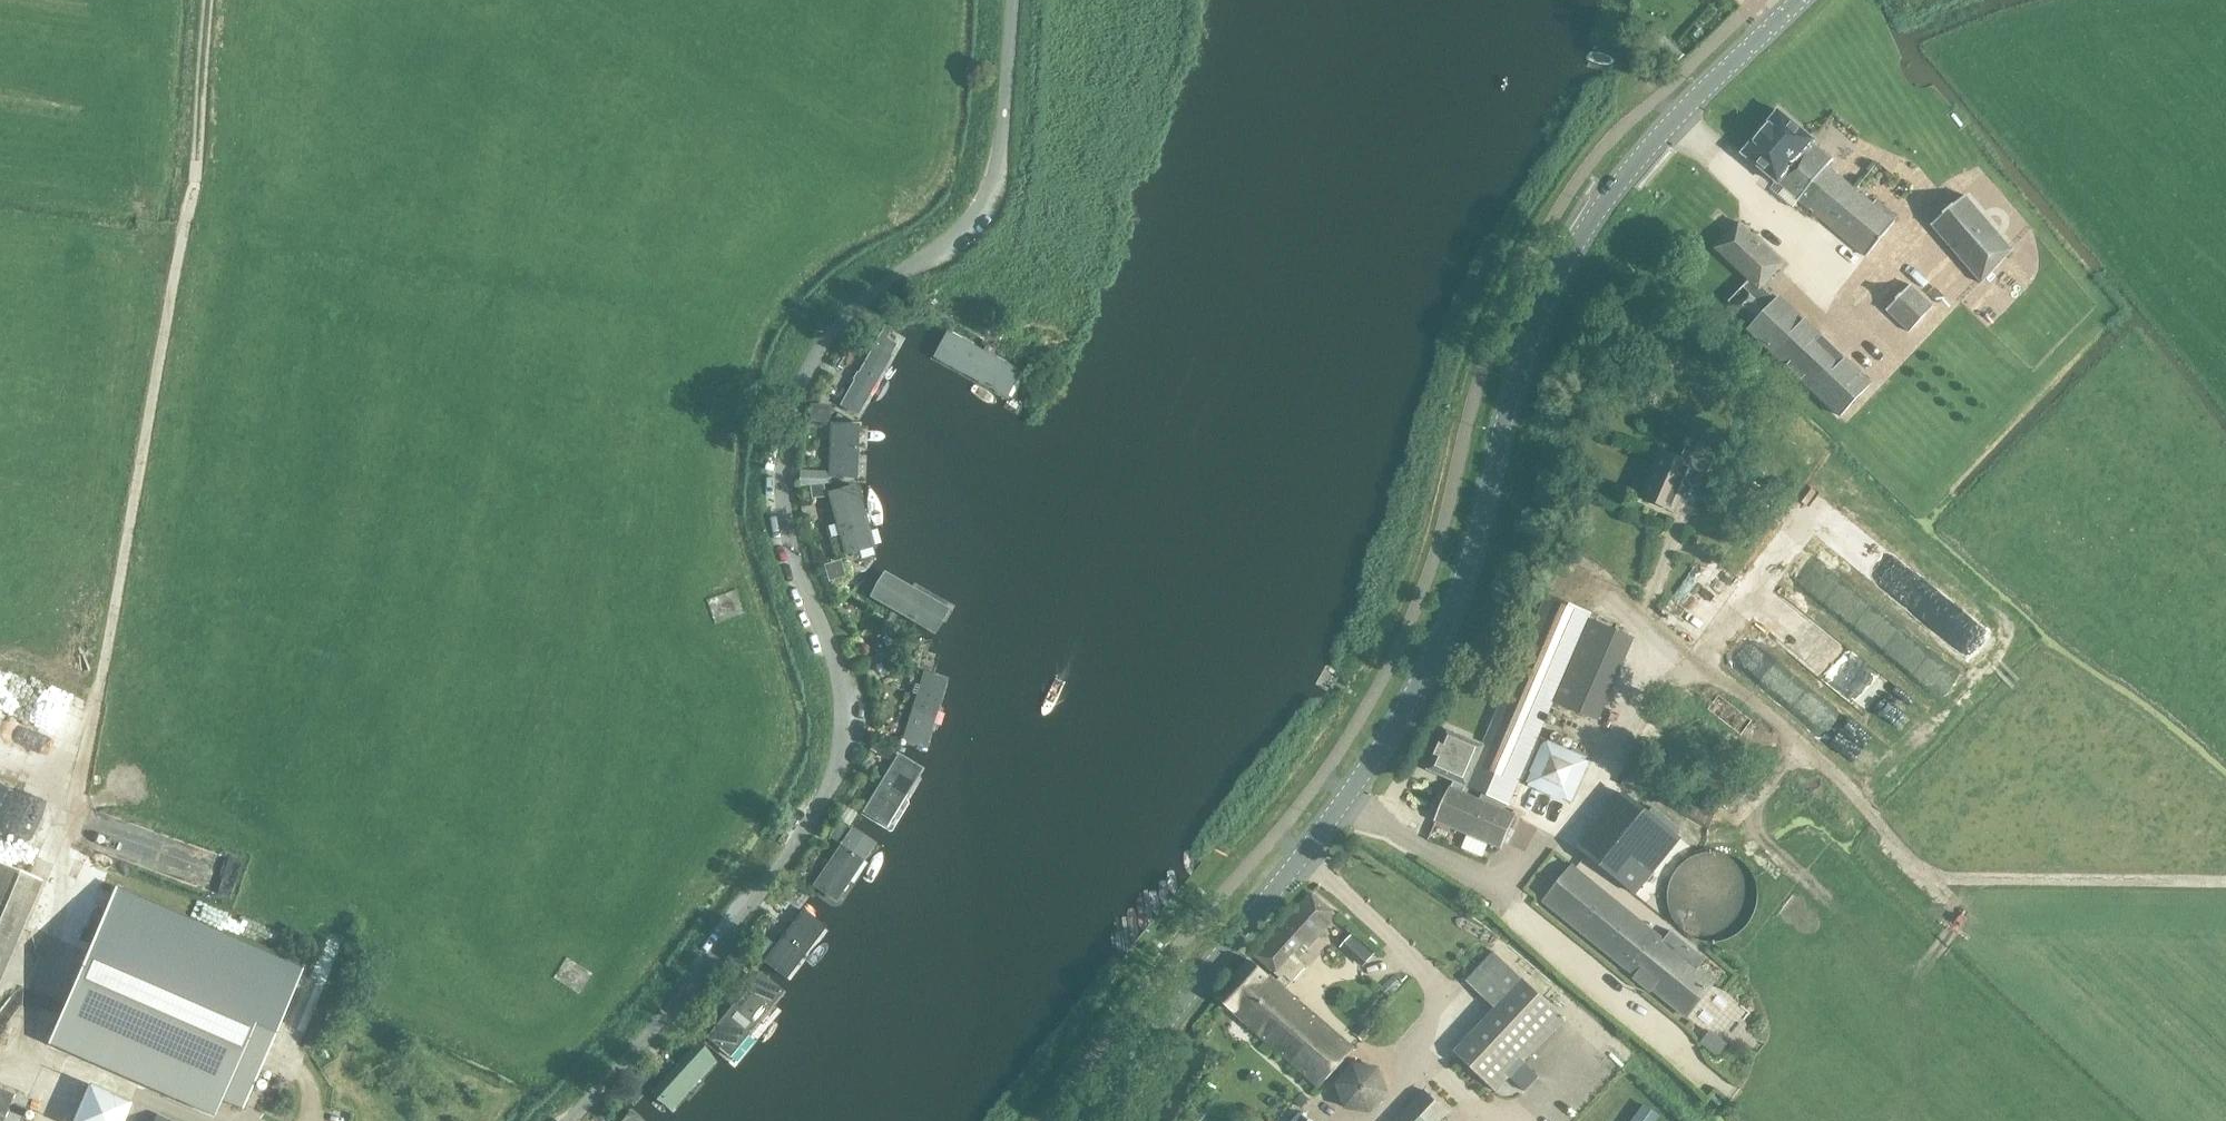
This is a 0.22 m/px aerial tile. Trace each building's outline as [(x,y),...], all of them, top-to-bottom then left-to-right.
[(1897,222),(1869,199),(1828,166),(1834,160),(1814,143),(1816,140),(1779,109),(1742,154),(1779,185),(1781,184),(1868,257),(1897,222)] [(2013,250),(1966,195),(1932,225),(1982,284),(2013,250)] [(1752,277),(1758,284),(1762,280),(1781,261),(1740,219),(1716,242),(1752,277)] [(1753,326),(1749,330),(1839,418),(1870,387),(1762,280),(1758,284),(1752,277),(1744,284),(1750,289),(1771,309),(1753,326)] [(1887,314),(1909,336),(1934,310),(1912,288),(1887,314)] [(1753,326),(1771,309),(1750,289),(1733,306),(1753,326)] [(1023,371),(949,330),(935,355),(1009,397),(1023,371)] [(896,344),(878,334),(839,406),(857,416),(896,344)] [(811,406),(811,420),(828,420),(829,406),(811,406)] [(848,425),(830,424),(826,477),(844,478),(848,425)] [(1682,456),(1662,448),(1643,492),(1676,507),(1695,463),(1710,469),(1716,454),(1688,442),(1682,456)] [(824,474),(800,473),(800,485),(825,483),(824,474)] [(875,548),(856,483),(825,492),(844,557),(875,548)] [(951,608),(883,569),(868,596),(936,634),(951,608)] [(706,599),(714,622),(744,612),(736,589),(706,599)] [(1476,791),(1510,805),(1554,704),(1589,622),(1593,610),(1550,591),(1483,745),(1447,730),(1429,770),(1455,781),(1437,821),(1502,849),(1516,815),(1473,797),(1476,791)] [(1554,704),(1592,720),(1627,639),(1589,622),(1554,704)] [(949,677),(921,668),(899,741),(927,750),(949,677)] [(1590,761),(1551,744),(1534,785),(1573,801),(1590,761)] [(924,767),(898,751),(860,813),(886,829),(924,767)] [(1584,853),(1636,896),(1681,840),(1630,798),(1584,853)] [(881,846),(854,828),(810,891),(837,909),(881,846)] [(1760,891),(1759,882),(1756,873),(1752,866),(1746,859),(1739,854),(1731,850),(1723,848),(1715,848),(1706,849),(1699,851),(1691,856),(1687,860),(1681,866),(1677,875),(1674,884),(1674,891),(1675,900),(1677,907),(1680,914),(1686,921),(1691,926),(1700,930),(1705,932),(1716,934),(1724,933),(1733,930),(1743,925),(1747,921),(1751,916),(1756,908),(1759,900),(1760,891)] [(34,883),(0,867),(0,959),(34,883)] [(1662,941),(1572,867),(1544,901),(1685,1017),(1713,983),(1696,969),(1704,959),(1670,931),(1662,941)] [(297,970),(113,889),(85,959),(50,1043),(215,1114),(222,1097),(242,1106),(297,970)] [(1280,978),(1278,980),(1277,981),(1286,989),(1306,967),(1298,959),(1338,915),(1313,893),(1255,956),(1280,978)] [(818,916),(802,904),(761,961),(777,972),(818,916)] [(745,970),(753,960),(739,949),(736,953),(735,962),(745,970)] [(1458,1055),(1496,1092),(1510,1078),(1525,1092),(1539,1077),(1524,1062),(1566,1019),(1527,982),(1496,952),(1468,982),(1499,1011),(1458,1055)] [(578,991),(591,971),(565,954),(552,974),(578,991)] [(1251,960),(1217,1000),(1319,1088),(1354,1048),(1286,989),(1277,981),(1278,980),(1271,974),(1269,976),(1251,960)] [(780,983),(760,968),(707,1034),(727,1050),(780,983)] [(715,1063),(695,1044),(651,1093),(671,1111),(715,1063)] [(1378,1068),(1352,1064),(1334,1084),(1341,1110),(1370,1113),(1388,1093),(1378,1068)] [(1443,1072),(1396,1120),(1441,1120),(1466,1094),(1443,1072)] [(91,1085),(76,1120),(123,1120),(132,1102),(91,1085)] [(0,1090),(0,1120),(18,1120),(26,1101),(0,1090)] [(629,1110),(619,1120),(642,1120),(629,1110)]
